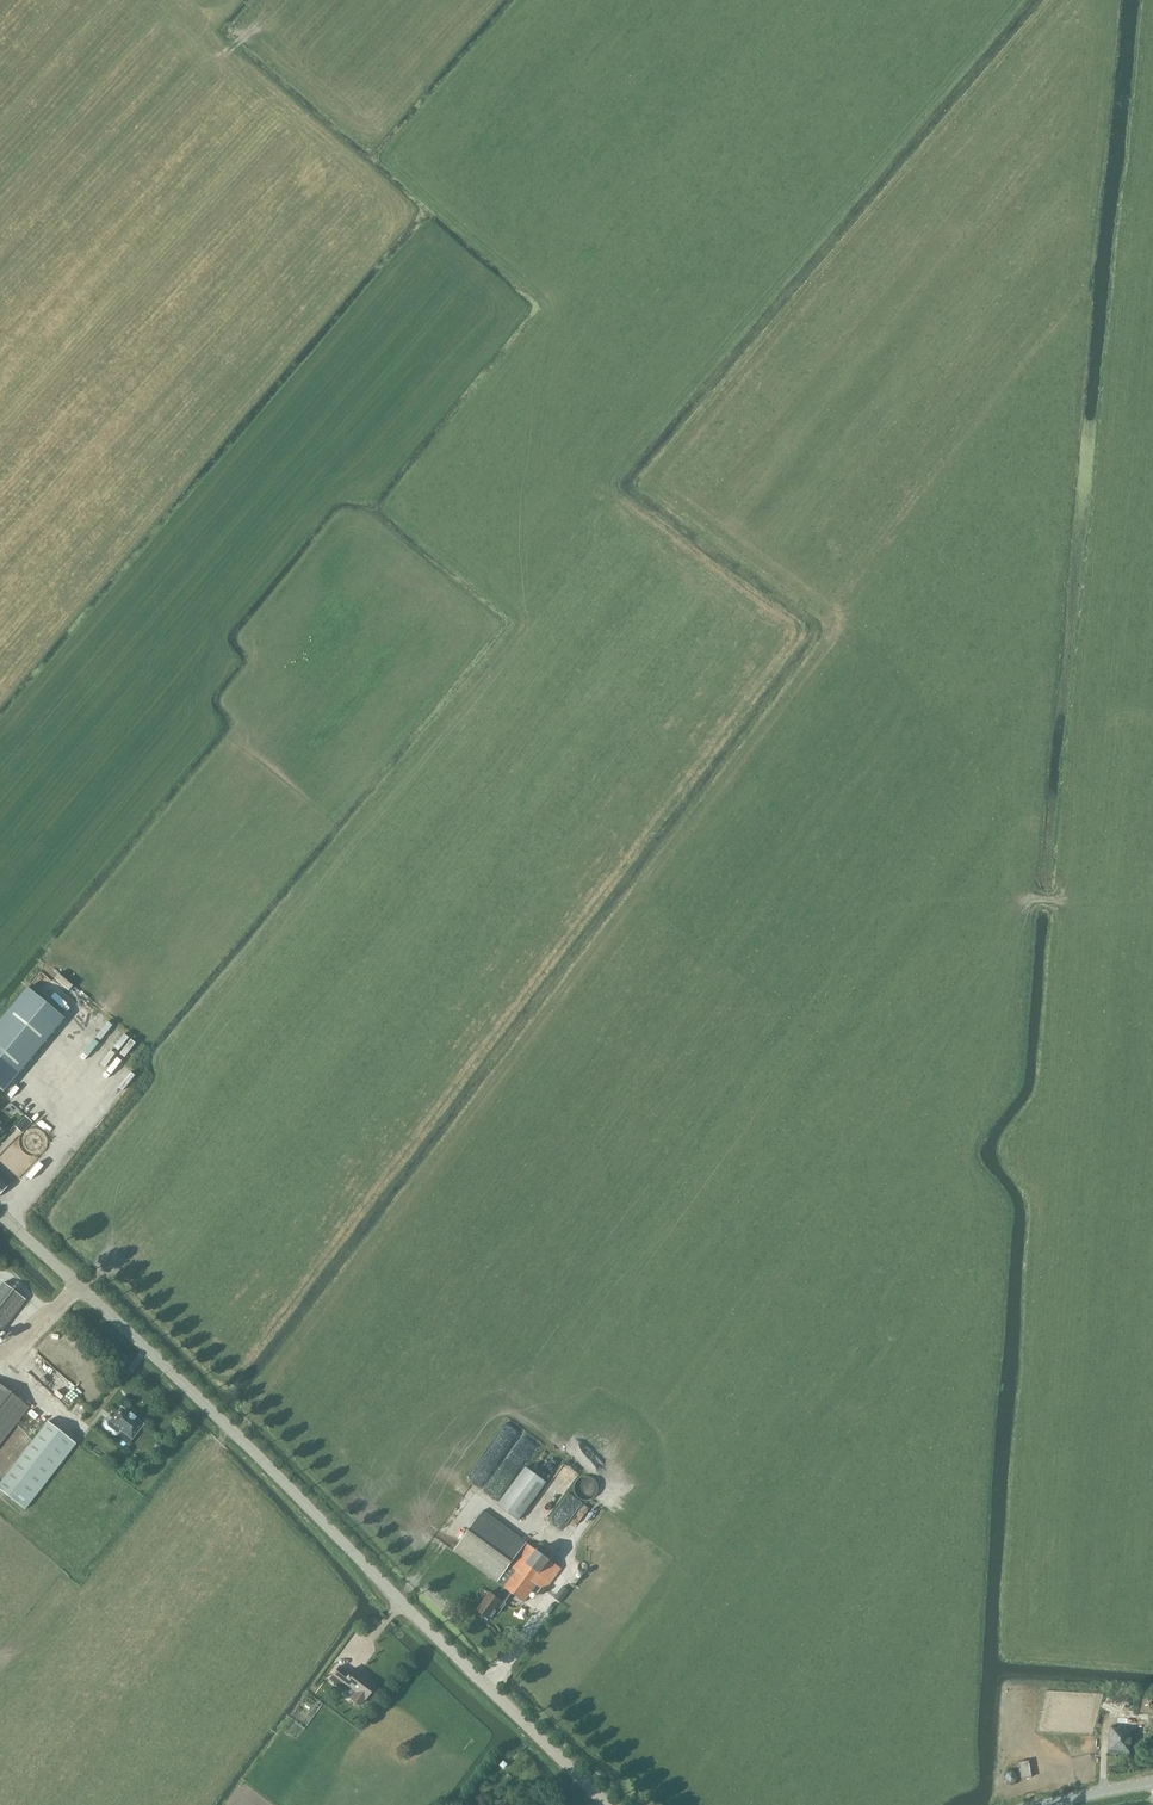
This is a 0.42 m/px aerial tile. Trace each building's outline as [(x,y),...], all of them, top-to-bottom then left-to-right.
[(0,1023),(0,1090),(4,1093),(65,1020),(28,989),(0,1023)] [(114,1047),(125,1055),(136,1041),(125,1032),(114,1047)] [(8,1101),(16,1091),(11,1088),(3,1097),(8,1101)] [(26,1117),(16,1128),(22,1133),(32,1123),(26,1117)] [(61,1167),(71,1152),(65,1149),(56,1164),(61,1167)] [(49,1181),(56,1170),(51,1166),(43,1177),(49,1181)] [(40,1196),(45,1182),(38,1180),(33,1193),(40,1196)] [(25,1299),(4,1282),(0,1287),(0,1333),(25,1299)] [(29,1407),(0,1384),(0,1445),(29,1407)] [(105,1420),(101,1425),(101,1428),(112,1436),(117,1436),(120,1432),(122,1432),(132,1439),(144,1424),(121,1406),(110,1421),(108,1419),(105,1420)] [(26,1507),(76,1443),(48,1421),(0,1482),(0,1490),(25,1509),(26,1507)] [(519,1521),(547,1482),(526,1467),(498,1505),(519,1521)] [(596,1488),(597,1483),(597,1479),(594,1475),(592,1473),(590,1472),(586,1471),(583,1471),(581,1471),(578,1472),(576,1474),(573,1478),(573,1480),(572,1483),(573,1488),(575,1492),(579,1494),(581,1495),(584,1496),(587,1495),(590,1495),(594,1492),(596,1488)] [(551,1513),(563,1522),(578,1500),(567,1492),(551,1513)] [(579,1521),(588,1506),(582,1502),(572,1518),(579,1521)] [(455,1551),(504,1587),(497,1597),(491,1592),(476,1610),(490,1621),(496,1613),(499,1615),(507,1603),(506,1603),(512,1594),(525,1603),(538,1585),(546,1591),(562,1568),(485,1511),(455,1551)] [(560,1600),(567,1587),(561,1584),(554,1596),(560,1600)] [(376,1685),(353,1668),(349,1673),(339,1666),(330,1678),(345,1690),(349,1686),(356,1691),(351,1698),(359,1704),(364,1698),(365,1699),(376,1685)] [(1111,1726),(1108,1750),(1108,1752),(1110,1752),(1111,1754),(1118,1755),(1120,1753),(1122,1753),(1122,1754),(1130,1754),(1131,1752),(1133,1730),(1148,1731),(1150,1714),(1132,1713),(1131,1717),(1118,1716),(1117,1727),(1111,1726)] [(1019,1762),(1021,1779),(1032,1777),(1029,1760),(1019,1762)] [(1008,1772),(1006,1777),(1007,1781),(1011,1784),(1016,1783),(1018,1778),(1017,1773),(1012,1771),(1008,1772)]
